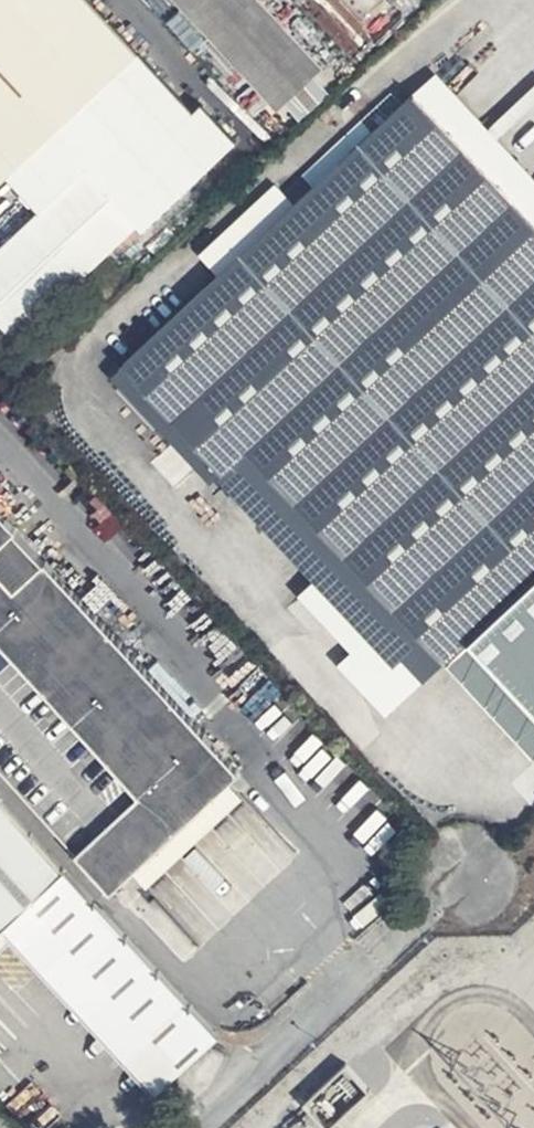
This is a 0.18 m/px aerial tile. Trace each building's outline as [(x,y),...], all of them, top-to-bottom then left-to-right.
[(12,179),(40,211),(0,248),(0,325),(19,345),(140,229),(143,233),(239,143),(203,104),(196,111),(87,0),(0,0),(0,189),(12,179)] [(264,0),(183,0),(281,108),(326,68),(264,0)] [(111,373),(315,584),(304,596),(350,649),(334,667),(383,723),(425,683),(533,581),(533,174),(438,71),(380,121),(370,129),(358,117),(299,169),(315,185),(296,199),(281,184),(198,257),(218,273),(120,364),(111,373)] [(25,542),(0,514),(0,565),(25,542)] [(5,937),(155,1096),(222,1041),(109,915),(113,911),(122,902),(250,783),(53,572),(23,601),(0,576),(0,940),(5,937)]
